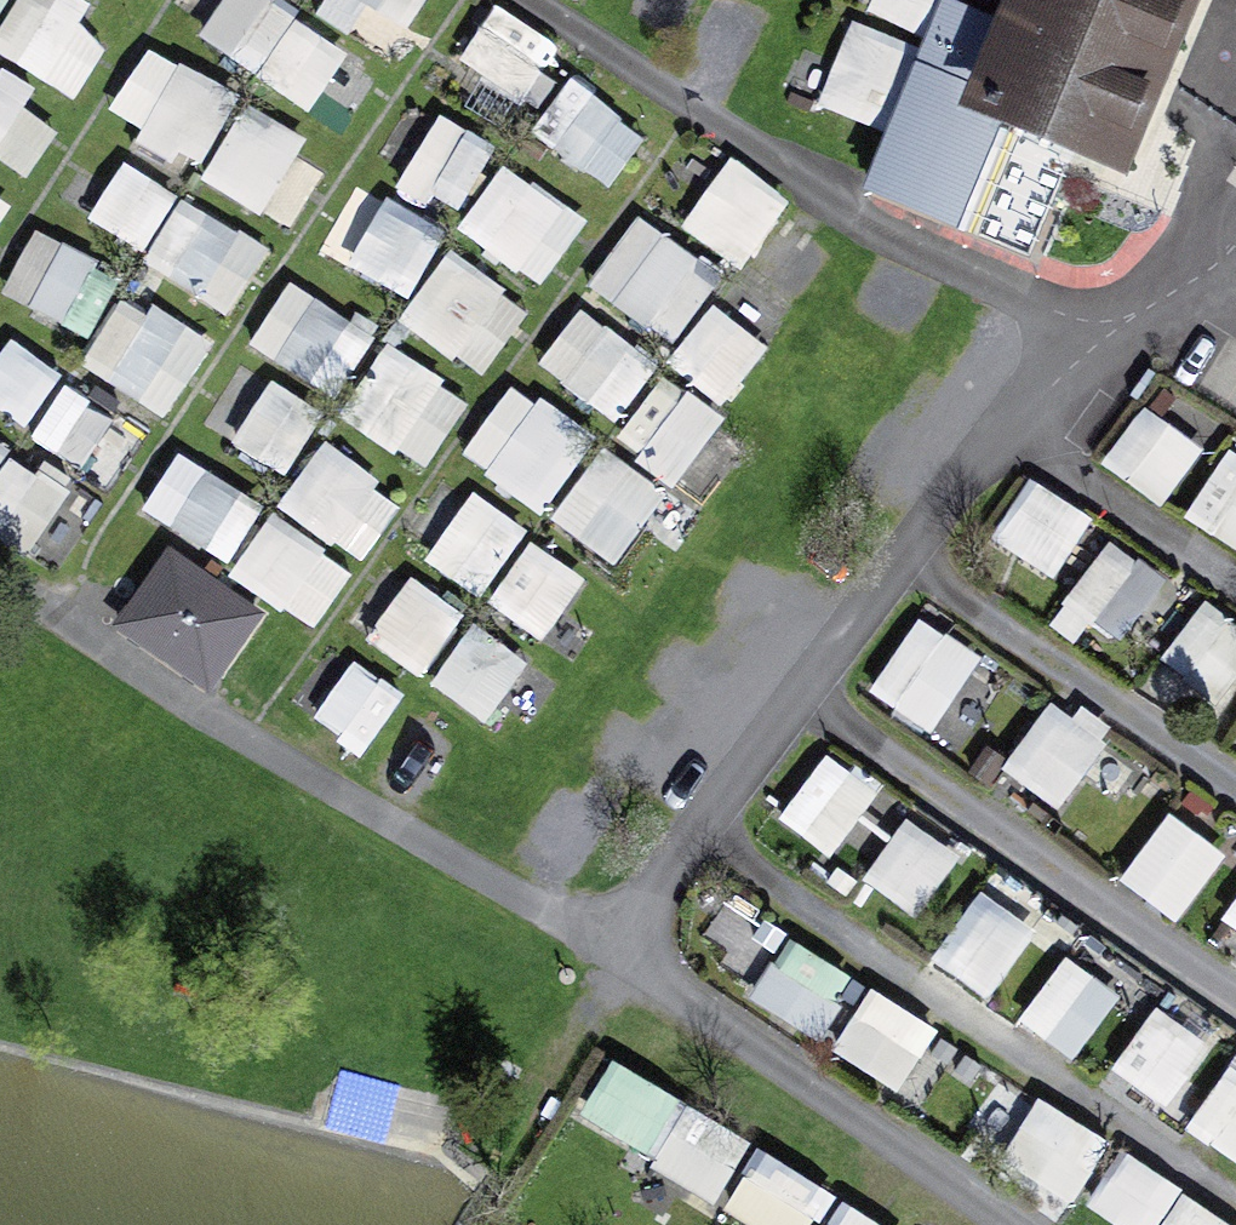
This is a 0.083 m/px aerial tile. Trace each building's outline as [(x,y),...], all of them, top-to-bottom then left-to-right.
[(0,39),(0,54),(69,92),(109,19),(75,0),(21,0),(0,39)] [(134,0),(110,0),(128,10),(134,0)] [(348,59),(277,0),(213,0),(197,19),(306,110),(348,59)] [(414,35),(433,0),(346,0),(414,35)] [(1017,30),(946,0),(866,188),(944,221),(950,206),(975,216),(972,225),(1013,242),(1035,190),(1053,197),(1076,142),(1092,149),(1114,98),(1130,105),(1175,0),(1029,0),(1017,30)] [(498,6),(463,59),(528,101),(562,47),(498,6)] [(819,104),(872,128),(911,42),(858,18),(819,104)] [(152,46),(108,116),(192,169),(236,99),(152,46)] [(621,183),(650,124),(568,83),(538,142),(621,183)] [(64,116),(0,84),(0,159),(33,176),(64,116)] [(454,213),(492,162),(415,105),(377,156),(454,213)] [(335,163),(245,110),(203,179),(294,233),(335,163)] [(174,205),(90,152),(59,202),(143,254),(174,205)] [(746,265),(793,201),(733,157),(686,221),(746,265)] [(465,231),(549,284),(590,220),(507,167),(465,231)] [(15,200),(0,191),(0,225),(15,200)] [(183,199),(146,263),(233,313),(270,249),(183,199)] [(404,295),(444,238),(388,199),(348,256),(404,295)] [(592,292),(674,336),(715,260),(633,216),(592,292)] [(37,234),(3,295),(84,339),(118,278),(37,234)] [(409,314),(479,374),(532,312),(462,252),(409,314)] [(256,335),(343,389),(376,336),(289,282),(256,335)] [(133,289),(84,361),(167,418),(217,346),(133,289)] [(714,302),(672,356),(730,401),(772,346),(714,302)] [(583,311),(541,359),(612,422),(654,374),(583,311)] [(37,424),(61,365),(0,340),(0,409),(37,424)] [(390,347),(347,423),(427,468),(470,393),(390,347)] [(204,423),(286,474),(321,418),(238,367),(204,423)] [(655,380),(623,451),(690,482),(722,411),(655,380)] [(516,385),(463,454),(541,512),(594,442),(516,385)] [(33,432),(81,466),(113,420),(65,386),(33,432)] [(1164,507),(1206,450),(1147,406),(1104,463),(1164,507)] [(282,505),(365,560),(407,497),(323,442),(282,505)] [(1235,547),(1235,446),(1230,442),(1186,520),(1235,547)] [(27,555),(72,499),(0,443),(0,534),(27,555)] [(642,531),(672,551),(699,510),(604,445),(553,520),(620,564),(642,531)] [(179,454),(144,505),(226,561),(261,509),(179,454)] [(997,531),(1061,573),(1096,517),(1032,476),(997,531)] [(428,485),(407,557),(499,584),(521,512),(428,485)] [(232,571),(314,630),(354,573),(272,514),(232,571)] [(1113,537),(1067,604),(1121,640),(1166,573),(1113,537)] [(529,539),(492,597),(550,634),(587,576),(529,539)] [(257,616),(169,555),(128,615),(216,676),(257,616)] [(391,562),(346,622),(420,677),(464,617),(391,562)] [(1163,658),(1226,708),(1235,695),(1235,626),(1207,603),(1163,658)] [(921,616),(873,695),(938,733),(985,655),(921,616)] [(436,680),(487,720),(529,666),(478,626),(436,680)] [(1006,775),(1068,809),(1111,730),(1048,697),(1006,775)] [(788,813),(868,866),(905,810),(825,757),(788,813)] [(1172,811),(1122,878),(1181,922),(1231,856),(1172,811)] [(915,813),(864,875),(911,914),(962,852),(915,813)] [(979,899),(935,961),(993,1002),(1037,940),(979,899)] [(1223,920),(1235,929),(1235,902),(1223,920)] [(789,938),(752,998),(820,1040),(857,980),(789,938)] [(1066,955),(1022,1020),(1079,1059),(1123,994),(1066,955)] [(871,987),(832,1048),(901,1091),(939,1030),(871,987)] [(1158,1004),(1112,1069),(1173,1112),(1219,1047),(1158,1004)] [(1235,1157),(1235,1046),(1191,1134),(1235,1157)] [(579,1110),(713,1202),(752,1145),(618,1053),(579,1110)] [(1087,1193),(1104,1126),(1025,1106),(1008,1174),(1087,1193)] [(833,1184),(754,1149),(725,1213),(752,1224),(814,1224),(833,1184)] [(1107,1224),(1235,1224),(1235,1221),(1121,1153),(1086,1213),(1107,1224)] [(825,1224),(890,1224),(836,1201),(825,1224)]
